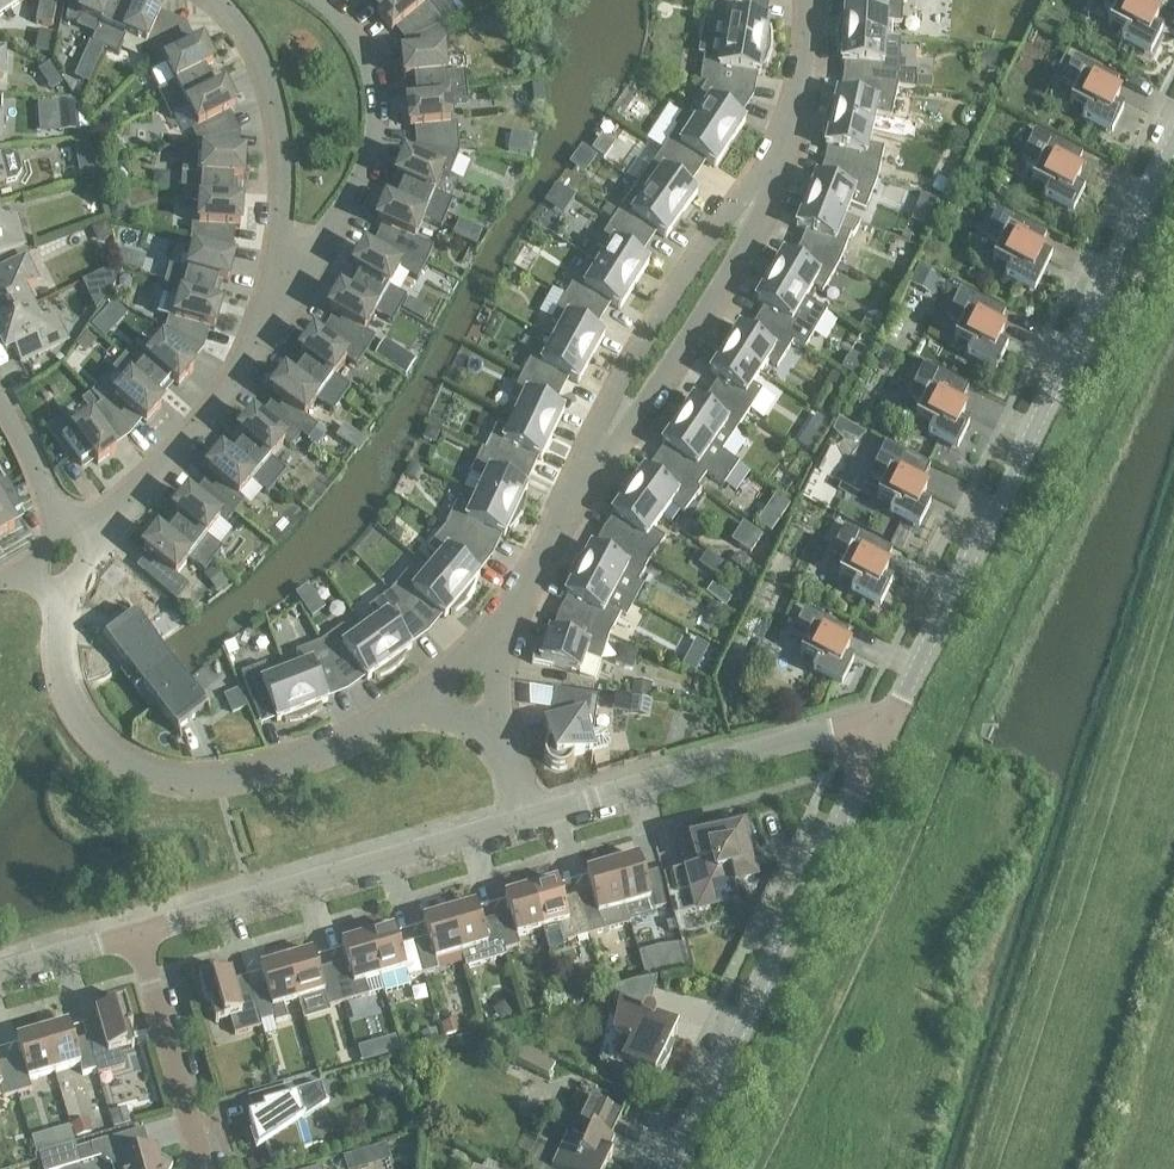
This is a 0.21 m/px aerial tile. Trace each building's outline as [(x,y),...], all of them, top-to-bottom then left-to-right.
[(25,0),(0,0),(0,16),(25,0)] [(40,3),(36,24),(52,27),(58,0),(29,0),(40,3)] [(66,22),(77,24),(77,26),(96,34),(90,49),(102,54),(104,49),(105,50),(126,3),(119,0),(71,0),(66,22)] [(154,57),(179,31),(156,21),(162,8),(143,0),(141,0),(138,8),(126,3),(105,50),(119,56),(127,37),(146,45),(143,52),(154,57)] [(415,38),(447,24),(443,19),(453,11),(444,0),(378,0),(385,9),(378,15),(392,32),(403,23),(415,38)] [(703,39),(723,42),(772,50),(773,43),(772,36),(771,29),(770,30),(768,30),(770,22),(761,21),(764,0),(714,0),(710,24),(705,23),(703,39)] [(836,36),(885,39),(886,24),(902,25),(904,0),(854,0),(854,10),(845,10),(844,17),(843,17),(842,16),(840,20),(838,24),(837,28),(836,32),(836,36)] [(1162,34),(1153,30),(1158,19),(1151,15),(1158,0),(1103,0),(1101,4),(1116,11),(1109,25),(1126,34),(1122,42),(1120,41),(1119,42),(1144,54),(1148,53),(1151,51),(1153,49),(1157,43),(1162,34)] [(414,80),(416,93),(467,88),(465,73),(453,74),(445,75),(443,55),(450,54),(447,24),(415,38),(417,57),(403,58),(405,81),(414,80)] [(157,92),(164,106),(210,83),(204,71),(213,67),(203,47),(190,53),(179,31),(154,57),(160,68),(167,65),(176,83),(157,92)] [(885,39),(836,36),(836,41),(836,45),(837,49),(838,53),(839,57),(841,56),(842,56),(842,64),(850,65),(849,81),(898,88),(915,90),(916,72),(899,71),(900,56),(901,40),(885,39)] [(703,39),(701,54),(705,55),(701,83),(707,84),(743,95),(748,97),(752,75),(761,76),(762,68),(762,69),(764,70),(768,64),(771,57),(772,50),(723,42),(703,39)] [(1070,104),(1077,108),(1088,113),(1084,121),(1081,120),(1081,121),(1105,133),(1109,132),(1112,130),(1115,128),(1118,122),(1123,113),(1114,109),(1120,98),(1112,94),(1119,79),(1074,57),(1062,83),(1077,90),(1070,104)] [(82,67),(77,79),(89,84),(94,72),(82,67)] [(825,116),(824,120),(873,130),(876,115),(891,118),(898,88),(849,81),(846,97),(837,95),(836,102),(833,101),(831,104),(829,108),(827,112),(825,116)] [(192,131),(197,143),(231,136),(222,117),(234,110),(224,90),(216,94),(210,83),(164,106),(171,119),(189,110),(198,128),(192,131)] [(703,111),(695,123),(731,146),(746,123),(731,114),(743,95),(707,84),(693,105),(703,111)] [(424,128),(426,147),(460,152),(457,124),(450,125),(448,104),(456,103),(456,104),(468,102),(467,88),(416,93),(417,106),(408,107),(410,129),(424,128)] [(695,123),(682,114),(674,126),(677,130),(662,152),(693,172),(701,159),(716,168),(731,146),(695,123)] [(830,166),(838,169),(877,181),(884,149),(869,146),(873,130),(824,120),(824,124),(823,128),(823,132),(824,136),(824,140),(826,140),(827,140),(825,148),(834,150),(830,166)] [(1083,154),(1077,151),(1035,131),(1021,160),(1038,169),(1031,183),(1049,192),(1045,200),(1043,198),(1042,200),(1067,212),(1071,211),(1074,209),(1076,207),(1080,201),(1084,192),(1076,188),(1081,177),(1074,173),(1083,154)] [(182,175),(181,189),(232,193),(233,180),(243,180),(244,158),(230,157),(231,136),(197,143),(184,145),(184,154),(187,155),(186,175),(182,175)] [(406,183),(400,195),(448,215),(453,202),(434,194),(442,175),(449,178),(460,152),(426,147),(419,164),(406,159),(397,180),(406,183)] [(662,152),(638,186),(647,193),(682,217),(698,195),(683,185),(693,172),(662,152)] [(0,156),(0,185),(16,181),(21,172),(18,159),(9,154),(0,156)] [(816,177),(806,203),(846,218),(851,205),(866,211),(877,181),(838,169),(832,184),(816,177)] [(192,225),(191,238),(224,244),(225,228),(240,229),(241,206),(232,206),(232,193),(181,189),(180,204),(201,205),(199,226),(192,225)] [(630,197),(613,222),(643,242),(652,229),(666,239),(682,217),(647,193),(639,204),(630,197)] [(387,204),(378,224),(391,230),(385,244),(427,265),(448,215),(400,195),(395,207),(387,204)] [(813,234),(807,249),(839,265),(851,235),(853,236),(858,229),(860,224),(846,218),(806,203),(796,228),(813,234)] [(997,210),(983,239),(1000,248),(993,262),(1011,271),(1007,279),(1004,277),(1004,279),(1028,291),(1032,290),(1035,288),(1038,286),(1041,280),(1051,260),(1038,254),(1047,234),(997,210)] [(23,244),(16,218),(0,222),(0,250),(23,244)] [(606,253),(599,265),(635,288),(649,265),(634,255),(643,242),(613,222),(597,247),(606,253)] [(170,266),(166,280),(215,294),(219,282),(228,284),(234,263),(220,259),(224,244),(191,238),(188,250),(195,252),(189,272),(170,266)] [(362,274),(356,286),(400,311),(407,298),(390,288),(400,270),(418,281),(427,265),(385,244),(377,257),(365,250),(354,270),(362,274)] [(783,255),(770,278),(806,299),(813,288),(823,293),(836,272),(847,279),(851,272),(839,265),(807,249),(798,264),(783,255)] [(31,307),(23,291),(38,284),(26,259),(0,272),(0,322),(31,307)] [(582,271),(566,297),(597,315),(605,301),(620,311),(635,288),(599,265),(591,277),(582,271)] [(770,278),(756,302),(771,310),(763,324),(794,343),(805,350),(827,312),(806,299),(770,278)] [(169,318),(165,330),(195,346),(201,327),(214,331),(221,310),(211,307),(215,294),(166,280),(162,295),(181,300),(176,320),(169,318)] [(342,319),(335,332),(367,353),(376,338),(365,332),(375,314),(393,324),(400,311),(356,286),(349,297),(341,292),(330,312),(342,319)] [(1003,359),(1007,350),(999,345),(1004,335),(996,331),(1006,312),(961,290),(946,319),(961,327),(954,341),(972,350),(968,358),(966,356),(965,358),(990,370),(993,369),(997,367),(999,365),(1003,359)] [(561,329),(554,341),(592,361),(605,337),(589,329),(597,315),(566,297),(551,323),(561,329)] [(0,322),(0,340),(6,352),(13,348),(20,363),(66,341),(54,316),(39,323),(31,307),(0,322)] [(740,328),(725,351),(760,374),(768,362),(778,368),(794,343),(763,324),(754,338),(740,328)] [(134,346),(124,357),(163,391),(171,381),(178,387),(193,370),(182,361),(195,346),(165,330),(157,339),(163,344),(149,360),(134,346)] [(308,360),(301,371),(342,401),(351,389),(334,377),(346,360),(356,368),(367,353),(335,332),(326,345),(314,336),(301,355),(308,360)] [(538,347),(523,374),(556,390),(563,376),(579,385),(592,361),(554,341),(548,353),(538,347)] [(725,383),(716,397),(747,417),(763,392),(753,385),(760,374),(725,351),(710,374),(725,383)] [(124,357),(92,395),(100,405),(123,429),(136,415),(147,424),(161,407),(154,401),(163,391),(124,357)] [(964,438),(969,429),(960,424),(965,414),(958,410),(969,387),(924,365),(908,398),(923,406),(916,420),(933,428),(929,436),(927,435),(926,437),(951,449),(955,448),(958,446),(960,444),(964,438)] [(284,402),(275,415),(301,435),(309,441),(319,427),(305,417),(317,401),(334,413),(342,401),(301,371),(293,381),(285,376),(272,394),(284,402)] [(521,406),(515,418),(553,436),(565,412),(549,405),(556,390),(523,374),(510,401),(521,406)] [(693,400),(678,423),(722,453),(747,417),(716,397),(707,410),(693,400)] [(123,429),(100,405),(87,414),(92,420),(75,432),(63,416),(51,425),(81,466),(92,458),(98,466),(116,452),(108,441),(123,429)] [(247,440),(238,451),(277,484),(287,472),(271,459),(284,443),(290,448),(301,435),(275,415),(265,426),(254,417),(239,434),(247,440)] [(498,426),(486,451),(519,467),(526,453),(541,461),(553,436),(515,418),(509,431),(498,426)] [(677,455),(668,468),(698,488),(707,475),(724,487),(739,464),(722,453),(678,423),(663,445),(677,455)] [(925,517),(930,508),(921,503),(927,493),(919,489),(931,466),(886,443),(869,477),(884,484),(877,499),(895,507),(891,515),(888,514),(888,516),(913,528),(917,527),(920,525),(922,523),(925,517)] [(485,482),(478,496),(523,517),(524,513),(526,509),(526,505),(527,501),(527,497),(526,497),(524,496),(528,489),(520,486),(527,471),(519,467),(486,451),(482,450),(470,475),(485,482)] [(219,481),(209,492),(235,514),(245,502),(239,498),(252,482),(268,495),(277,484),(238,451),(230,461),(222,454),(208,472),(219,481)] [(625,485),(622,489),(662,518),(672,505),(684,514),(701,491),(698,488),(668,468),(661,463),(651,476),(644,471),(640,477),(639,476),(638,475),(635,477),(631,479),(628,482),(625,485)] [(14,529),(10,521),(22,514),(0,475),(0,537),(14,529)] [(619,520),(608,535),(650,562),(666,540),(653,530),(662,518),(622,489),(620,492),(618,496),(616,500),(615,504),(614,508),(616,508),(617,509),(612,515),(619,520)] [(182,519),(174,530),(214,561),(223,550),(207,537),(220,521),(226,526),(235,514),(209,492),(199,504),(188,496),(174,513),(182,519)] [(457,504),(445,528),(487,555),(497,535),(505,539),(508,532),(509,532),(510,534),(513,531),(516,528),(518,524),(521,521),(523,517),(478,496),(471,510),(457,504)] [(887,596),(891,586),(883,582),(888,572),(883,569),(893,550),(845,526),(831,556),(846,563),(839,578),(856,586),(852,594),(850,593),(849,594),(874,607),(878,606),(881,604),(883,602),(887,596)] [(440,559),(430,571),(468,603),(470,599),(473,596),(475,592),(476,588),(478,584),(476,584),(475,583),(480,577),(473,572),(487,555),(445,528),(428,549),(440,559)] [(214,561),(174,530),(165,540),(158,534),(144,552),(155,561),(144,574),(177,603),(189,587),(176,576),(189,560),(205,573),(214,561)] [(574,565),(572,569),(616,592),(623,578),(637,585),(650,562),(608,535),(599,552),(591,548),(588,555),(587,554),(586,553),(583,556),(580,558),(577,562),(574,565)] [(572,569),(570,573),(569,576),(568,580),(567,585),(567,589),(568,589),(569,589),(566,596),(573,600),(564,618),(610,637),(622,614),(626,617),(634,602),(616,592),(572,569)] [(408,573),(390,593),(424,630),(438,613),(445,619),(450,613),(451,614),(451,615),(455,614),(459,611),(462,609),(465,606),(468,603),(430,571),(420,583),(408,573)] [(378,622),(365,631),(394,671),(397,669),(400,666),(403,663),(406,659),(408,656),(407,655),(406,654),(412,650),(407,642),(424,630),(390,593),(369,609),(378,622)] [(848,675),(853,665),(844,661),(850,650),(842,647),(849,632),(804,610),(792,635),(807,642),(800,657),(818,665),(814,673),(811,672),(811,673),(835,685),(839,684),(843,683),(845,680),(848,675)] [(137,617),(106,641),(141,686),(172,662),(137,617)] [(610,637),(564,618),(558,636),(550,633),(547,640),(546,640),(545,639),(542,642),(540,645),(537,649),(536,653),(534,657),(533,661),(532,665),(534,665),(534,663),(553,667),(553,666),(595,680),(610,637)] [(343,628),(321,643),(345,687),(363,674),(368,681),(374,677),(374,678),(375,680),(379,679),(383,677),(387,676),(390,674),(394,671),(365,631),(352,640),(343,628)] [(302,668),(287,674),(305,720),(309,718),(313,716),(316,714),(320,711),(323,708),(322,707),(321,706),(328,703),(325,695),(345,687),(321,643),(296,653),(302,668)] [(141,686),(176,732),(207,708),(172,662),(141,686)] [(305,720),(287,674),(272,679),(267,665),(241,675),(259,720),(274,715),(277,723),(284,720),(285,721),(285,723),(289,723),(293,723),(297,722),(301,721),(305,720)] [(545,753),(544,755),(545,758),(545,761),(547,764),(548,766),(551,768),(553,770),(556,771),(559,771),(562,771),(565,770),(567,769),(570,767),(572,765),(573,762),(574,760),(575,757),(593,752),(608,748),(610,744),(608,734),(603,732),(588,735),(588,734),(594,732),(599,697),(556,691),(552,712),(558,713),(557,722),(546,725),(551,743),(549,745),(547,747),(546,750),(545,753)] [(664,875),(675,915),(730,899),(727,888),(754,880),(746,852),(751,851),(744,826),(720,833),(719,827),(680,839),(689,868),(664,875)] [(639,858),(613,866),(625,907),(629,920),(655,913),(653,909),(667,904),(658,872),(644,876),(639,858)] [(592,892),(577,896),(587,928),(602,924),(599,914),(625,907),(613,866),(586,874),(592,892)] [(557,882),(531,890),(543,930),(557,926),(562,944),(589,937),(587,928),(577,896),(563,900),(557,882)] [(510,916),(496,920),(505,952),(520,947),(517,938),(543,930),(531,890),(505,897),(510,916)] [(476,906),(450,914),(461,954),(466,969),(507,957),(505,952),(496,920),(481,924),(476,906)] [(429,939),(414,944),(423,976),(439,971),(436,962),(461,954),(450,914),(423,921),(429,939)] [(394,930),(368,938),(383,992),(384,994),(410,987),(408,980),(423,976),(414,944),(399,948),(394,930)] [(369,996),(383,992),(368,938),(342,945),(347,963),(333,968),(343,1004),(370,997),(369,996)] [(683,942),(640,954),(648,982),(657,980),(691,970),(683,942)] [(313,954),(287,962),(299,1002),(324,995),(328,1009),(343,1004),(333,968),(318,972),(313,954)] [(266,987),(251,991),(251,992),(257,1010),(256,1010),(260,1024),(261,1023),(274,1020),(276,1024),(288,1020),(284,1006),(299,1002),(287,962),(261,969),(266,987)] [(251,992),(251,991),(248,979),(232,983),(230,976),(221,979),(219,974),(199,980),(206,1007),(210,1006),(216,1024),(230,1020),(235,1036),(262,1028),(261,1023),(260,1024),(256,1010),(257,1010),(251,992)] [(668,1064),(672,1053),(672,1051),(672,1050),(671,1049),(669,1048),(674,1038),(675,1039),(676,1036),(654,1026),(655,1024),(655,1022),(655,1020),(654,1019),(653,1017),(652,1016),(651,1015),(649,1015),(656,980),(657,980),(648,982),(615,992),(616,992),(613,1007),(619,1010),(614,1036),(638,1048),(629,1066),(654,1079),(657,1074),(658,1075),(659,1075),(660,1074),(662,1074),(668,1064)] [(84,1027),(88,1039),(93,1058),(94,1058),(97,1071),(97,1072),(98,1076),(125,1068),(120,1052),(134,1048),(129,1029),(133,1028),(125,1001),(105,1007),(106,1013),(97,1016),(99,1023),(84,1027)] [(69,1026),(43,1033),(54,1074),(80,1066),(83,1076),(97,1072),(97,1071),(94,1058),(93,1058),(88,1039),(74,1043),(69,1026)] [(22,1059),(8,1063),(17,1095),(32,1091),(29,1081),(54,1074),(43,1033),(16,1041),(22,1059)] [(517,1065),(549,1080),(556,1064),(525,1049),(517,1065)] [(0,1090),(3,1099),(17,1095),(8,1063),(0,1065),(0,1090)] [(248,1100),(253,1116),(248,1117),(255,1139),(263,1137),(270,1161),(312,1149),(312,1147),(304,1150),(297,1124),(329,1103),(328,1101),(326,1103),(321,1085),(294,1093),(292,1087),(248,1100)] [(558,1168),(606,1168),(612,1156),(608,1154),(614,1142),(610,1140),(622,1116),(591,1101),(574,1137),(568,1134),(553,1166),(558,1168)] [(127,1108),(110,1113),(114,1128),(131,1124),(127,1108)] [(72,1125),(76,1138),(92,1134),(88,1120),(72,1125)] [(144,1130),(90,1146),(93,1154),(117,1167),(117,1168),(171,1168),(173,1166),(151,1154),(144,1130)] [(55,1132),(35,1137),(39,1151),(58,1145),(55,1132)] [(67,1149),(41,1155),(44,1167),(70,1161),(67,1149)] [(342,1159),(345,1168),(357,1168),(352,1156),(342,1159)]
